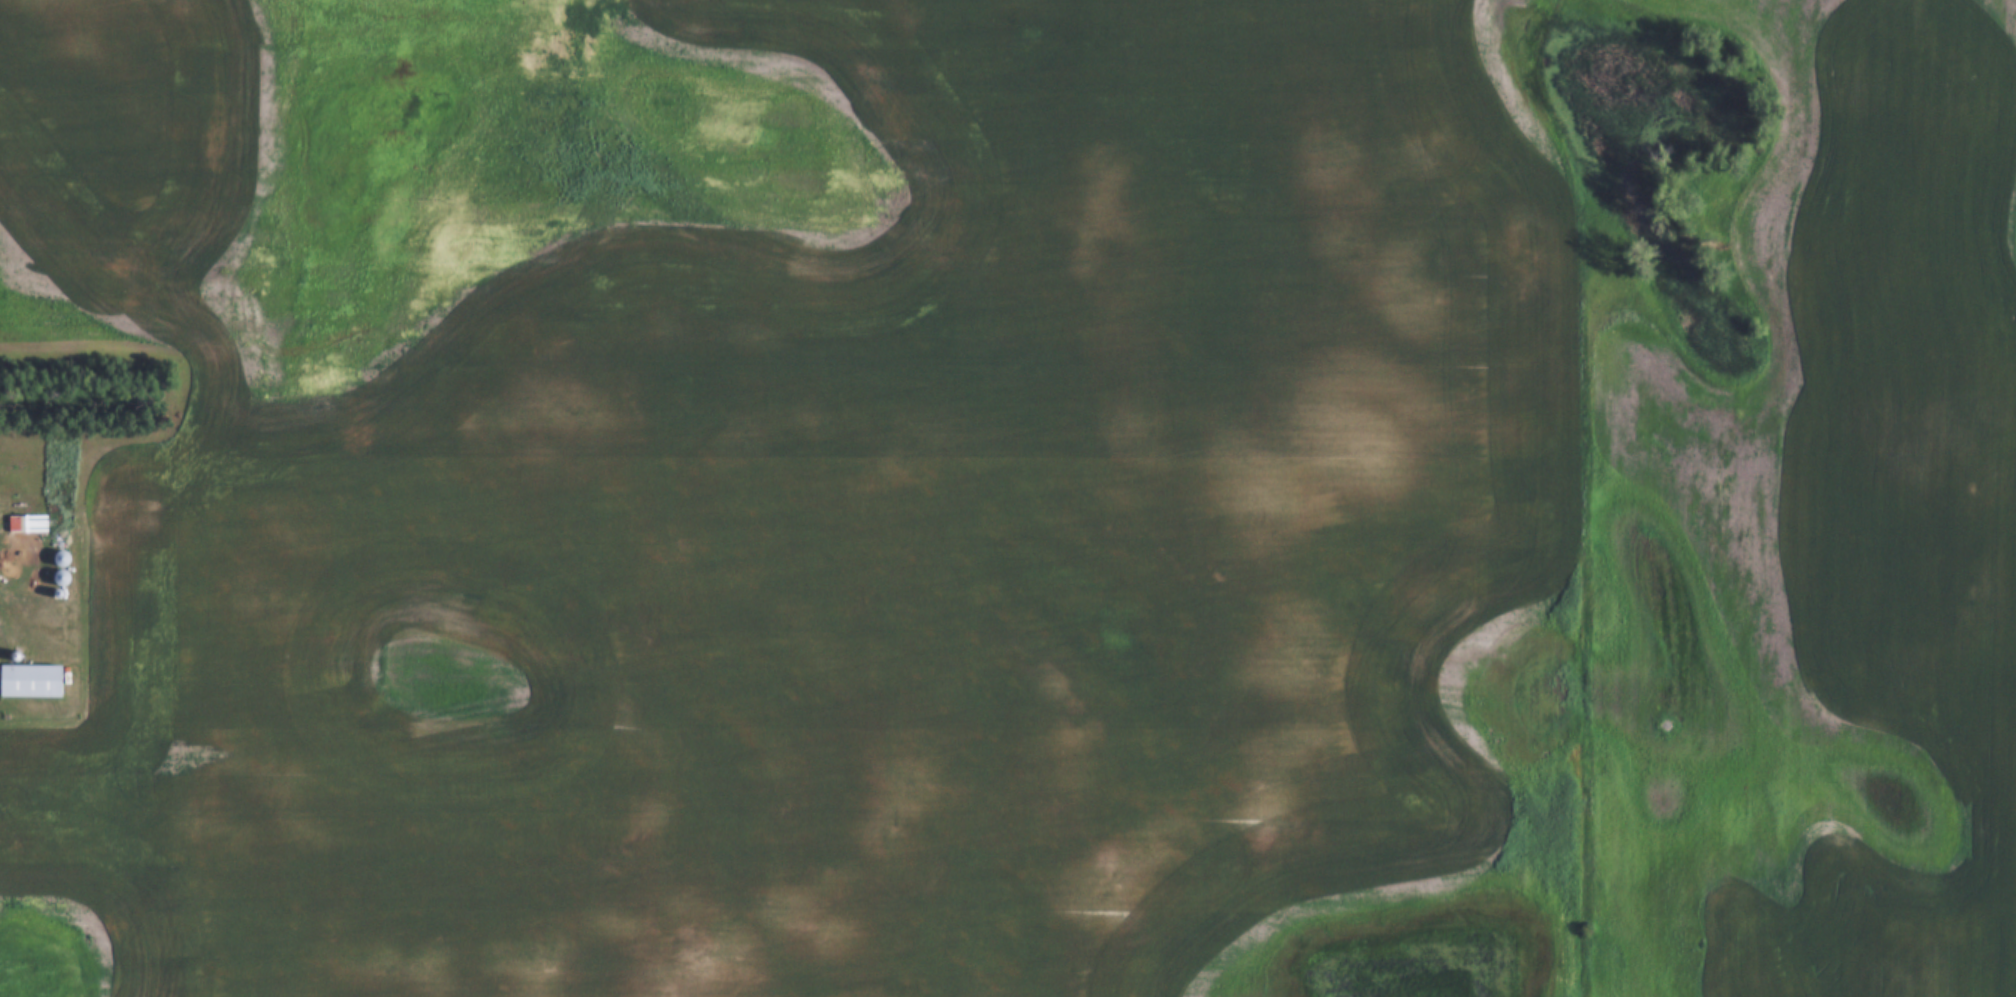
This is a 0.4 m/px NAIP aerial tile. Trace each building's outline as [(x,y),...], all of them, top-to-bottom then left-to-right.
[(3,532),(24,532),(24,515),(3,515),(3,532)] [(54,698),(54,664),(0,664),(0,698),(54,698)]
